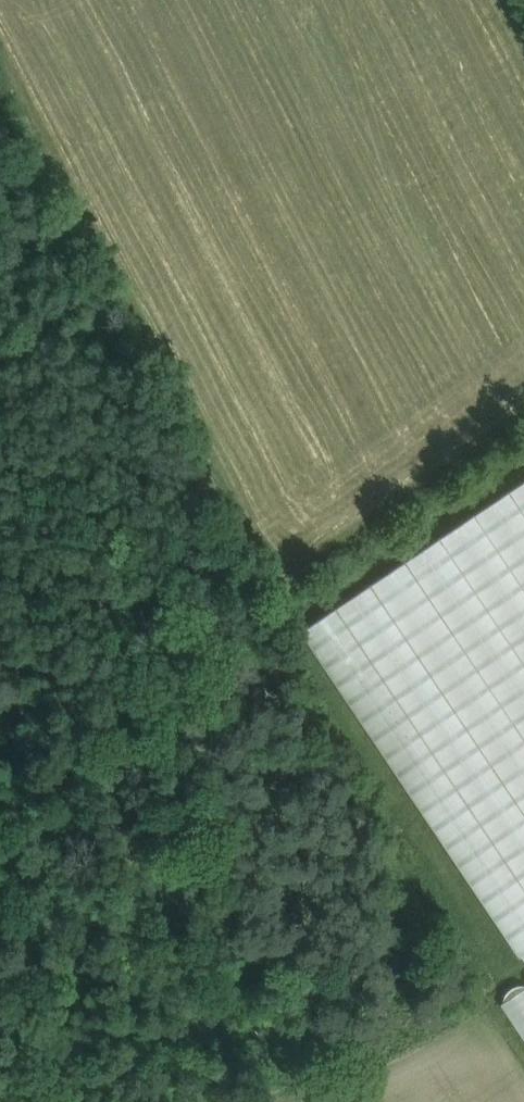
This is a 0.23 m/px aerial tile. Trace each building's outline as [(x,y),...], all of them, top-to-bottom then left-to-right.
[(302,632),(415,801),(521,958),(523,955),(523,483),(302,632)] [(523,1038),(523,991),(502,1005),(523,1038)]
